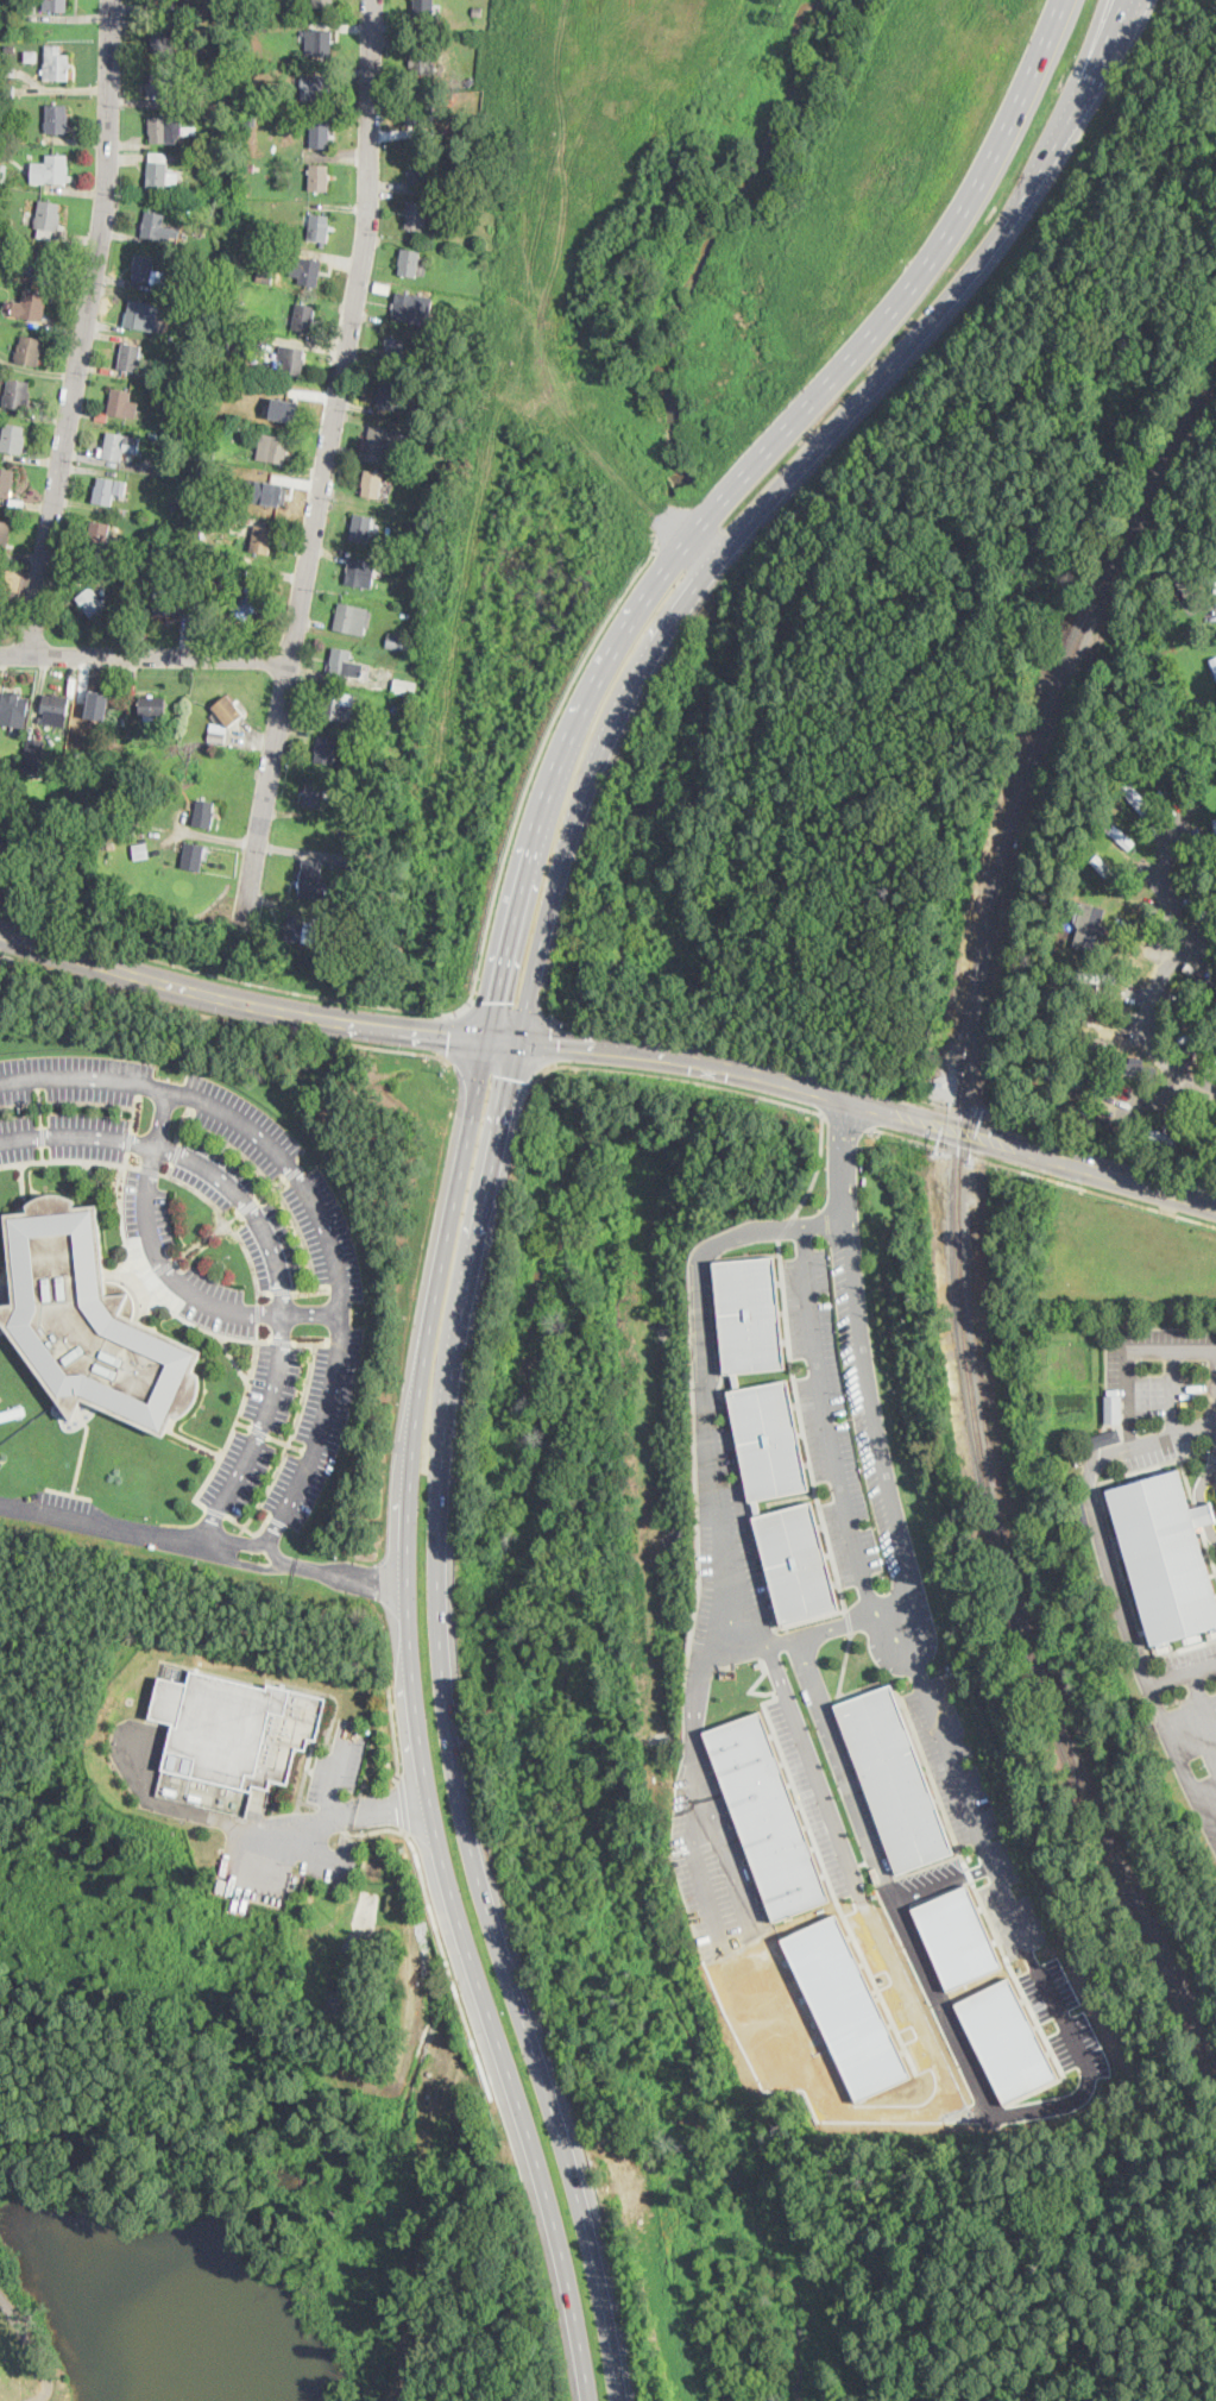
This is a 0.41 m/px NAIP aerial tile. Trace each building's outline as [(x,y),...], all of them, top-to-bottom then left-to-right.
[(43,12),(43,0),(67,0),(67,12),(43,12)] [(153,6),(154,0),(191,0),(191,1),(184,1),(183,4),(177,4),(176,8),(153,6)] [(414,23),(415,0),(434,0),(434,13),(439,13),(437,24),(414,23)] [(208,6),(207,14),(194,13),(194,5),(208,6)] [(176,45),(176,54),(156,54),(156,48),(152,48),(153,29),(172,29),(172,45),(176,45)] [(333,43),(333,57),(313,56),(313,31),(333,31),(333,43)] [(70,55),(69,64),(69,80),(44,80),(44,63),(45,63),(46,45),(61,45),(61,55),(70,55)] [(38,50),(38,61),(25,61),(25,49),(38,50)] [(436,74),(436,75),(415,75),(415,51),(433,51),(433,63),(436,63),(436,74)] [(14,76),(0,76),(0,68),(14,68),(14,75),(14,76)] [(185,82),(185,86),(175,86),(175,98),(147,96),(149,82),(151,82),(152,73),(187,74),(185,82)] [(330,89),(330,101),(311,101),(311,89),(307,89),(307,76),(330,76),(330,89)] [(14,96),(0,95),(0,87),(14,87),(14,95),(14,96)] [(433,120),(433,125),(429,125),(429,131),(410,130),(411,105),(430,105),(430,120),(433,120)] [(68,106),(68,115),(69,115),(69,133),(48,133),(48,106),(68,106)] [(256,124),(246,124),(245,112),(256,111),(256,124)] [(182,117),(182,127),(196,127),(196,134),(181,134),(181,139),(178,139),(178,144),(151,144),(151,134),(149,134),(149,130),(149,117),(182,117)] [(330,138),(330,149),(313,149),(313,122),(330,122),(330,138)] [(13,127),(13,140),(2,139),(2,134),(2,127),(13,127)] [(168,153),(166,162),(150,162),(149,161),(150,155),(150,152),(168,153)] [(68,155),(68,175),(68,184),(31,183),(32,161),(46,162),(48,155),(68,155)] [(429,159),(428,186),(411,184),(411,176),(409,176),(410,159),(429,159)] [(177,188),(177,189),(147,188),(149,161),(150,162),(166,162),(166,171),(178,172),(177,188)] [(256,164),(254,172),(241,171),(241,163),(256,164)] [(329,178),(329,191),(309,190),(310,164),(329,165),(328,174),(329,175),(329,178)] [(215,184),(214,195),(203,194),(204,183),(215,184)] [(63,213),(59,232),(36,227),(40,201),(61,205),(59,213),(63,213)] [(429,205),(424,231),(405,228),(410,202),(429,205)] [(170,228),(168,240),(141,237),(145,212),(165,214),(163,228),(170,228)] [(330,231),(328,243),(309,240),(313,214),(329,216),(328,225),(330,226),(330,231)] [(53,232),(51,240),(37,238),(38,230),(53,232)] [(146,240),(145,246),(131,243),(132,237),(146,240)] [(59,251),(57,266),(55,277),(23,271),(25,257),(33,259),(34,253),(37,253),(38,247),(59,251)] [(416,275),(416,277),(399,275),(401,266),(398,265),(402,249),(421,252),(416,275)] [(336,256),(334,268),(321,265),(317,287),(298,284),(300,277),(290,276),(291,272),(288,271),(289,264),(291,265),(292,262),(294,262),(294,259),(298,260),(298,258),(320,262),(322,252),(336,256)] [(166,276),(165,287),(133,279),(136,271),(133,271),(136,253),(157,258),(155,270),(168,274),(166,276)] [(277,260),(272,284),(257,281),(258,271),(264,272),(267,258),(277,260)] [(390,285),(390,293),(374,291),(374,284),(390,285)] [(46,303),(44,314),(44,320),(11,315),(13,301),(23,303),(25,290),(45,294),(44,302),(46,303)] [(428,322),(428,326),(393,319),(398,291),(433,298),(428,322)] [(156,332),(127,328),(131,301),(159,304),(156,332)] [(196,306),(194,313),(179,309),(182,302),(196,306)] [(314,322),(311,333),(294,329),(298,303),(317,307),(314,322)] [(43,339),(39,360),(38,366),(15,363),(18,344),(20,344),(21,335),(43,339)] [(405,342),(402,366),(380,363),(385,339),(405,342)] [(149,362),(146,375),(127,371),(119,370),(124,344),(143,347),(141,360),(149,362)] [(304,363),(302,376),(283,372),(285,359),(278,358),(279,357),(282,345),(304,348),(303,359),(305,359),(304,363)] [(266,366),(265,373),(258,373),(258,365),(266,366)] [(127,371),(126,378),(107,375),(108,367),(119,370),(127,371)] [(32,392),(29,410),(4,406),(8,379),(30,383),(29,391),(32,392)] [(409,397),(407,407),(396,404),(395,409),(377,406),(382,382),(399,385),(397,395),(409,397)] [(137,417),(137,419),(109,415),(109,413),(114,389),(132,392),(130,401),(139,402),(137,417)] [(301,395),(296,421),(277,417),(282,390),(301,395)] [(191,396),(190,404),(181,402),(183,392),(191,394),(191,396)] [(108,421),(107,422),(95,420),(97,411),(109,413),(109,415),(108,421)] [(24,451),(23,455),(0,451),(5,423),(25,427),(24,435),(26,435),(24,451)] [(437,429),(435,442),(421,440),(423,426),(437,429)] [(410,435),(408,447),(403,447),(399,458),(367,451),(370,444),(367,442),(371,427),(410,435)] [(140,436),(137,454),(124,452),(122,461),(103,458),(108,432),(140,436)] [(162,433),(160,440),(149,438),(150,432),(162,433)] [(286,454),(286,455),(285,455),(284,464),(258,459),(263,434),(290,440),(286,454)] [(452,446),(451,454),(440,452),(441,444),(452,446)] [(215,451),(213,460),(196,457),(199,447),(215,451)] [(410,448),(408,458),(402,457),(403,447),(410,448)] [(12,498),(0,496),(0,469),(14,471),(13,479),(14,479),(12,496),(12,498)] [(380,497),(380,499),(363,497),(364,486),(363,485),(365,470),(384,473),(380,497)] [(127,482),(125,496),(114,494),(112,507),(93,503),(96,486),(97,486),(99,477),(127,482)] [(434,496),(433,499),(426,497),(429,489),(435,491),(434,496)] [(237,524),(237,528),(216,524),(218,514),(238,517),(237,524)] [(371,532),(368,543),(352,541),(354,528),(357,515),(373,517),(371,532)] [(119,539),(118,552),(87,546),(92,521),(111,523),(108,536),(119,539)] [(6,549),(0,548),(0,522),(12,524),(6,549)] [(275,529),(270,554),(251,551),(256,526),(275,529)] [(367,574),(365,586),(347,583),(351,558),(370,561),(367,574)] [(1202,601),(1192,606),(1177,585),(1186,578),(1202,601)] [(238,583),(240,585),(244,589),(247,586),(262,602),(254,608),(257,610),(244,621),(225,599),(233,591),(229,586),(237,582),(238,583)] [(107,606),(92,620),(76,599),(92,586),(107,606)] [(195,587),(194,614),(184,614),(184,598),(181,598),(181,616),(155,615),(155,587),(195,587)] [(132,603),(132,611),(121,611),(121,602),(132,603)] [(364,636),(334,629),(340,603),(370,610),(364,636)] [(427,630),(423,653),(386,647),(388,645),(389,633),(412,636),(414,629),(427,630)] [(365,664),(363,679),(330,673),(332,664),(330,664),(333,647),(352,650),(351,661),(365,664)] [(415,697),(395,693),(397,680),(417,685),(415,697)] [(354,697),(353,705),(344,704),(341,721),(321,717),(326,692),(354,697)] [(71,696),(65,728),(43,724),(45,714),(42,712),(44,697),(53,698),(53,693),(71,696)] [(30,698),(26,723),(0,719),(4,694),(30,698)] [(108,715),(108,717),(83,714),(86,694),(111,698),(108,715)] [(245,716),(228,727),(225,743),(208,740),(210,723),(221,724),(223,723),(212,708),(227,694),(245,716)] [(153,716),(140,716),(140,697),(165,697),(165,716),(153,716)] [(335,759),(333,766),(315,762),(317,752),(316,752),(319,736),(339,740),(335,759)] [(45,742),(39,775),(23,773),(29,738),(45,742)] [(1158,815),(1149,822),(1116,782),(1126,774),(1158,815)] [(327,782),(322,809),(304,806),(308,780),(327,782)] [(141,810),(140,812),(125,810),(127,799),(143,802),(141,810)] [(215,812),(212,829),(194,825),(197,800),(215,803),(214,811),(215,812)] [(1136,842),(1129,850),(1103,826),(1110,818),(1136,842)] [(136,828),(136,837),(125,837),(126,828),(136,828)] [(203,860),(201,872),(182,869),(185,842),(206,846),(203,860)] [(151,859),(136,861),(133,847),(149,844),(151,859)] [(1133,890),(1126,897),(1091,862),(1098,855),(1133,890)] [(326,897),(325,900),(300,895),(301,886),(300,886),(300,884),(303,860),(322,863),(320,881),(328,882),(326,897)] [(1098,935),(1092,955),(1075,949),(1089,904),(1107,909),(1098,935)] [(1196,909),(1215,910),(1215,920),(1196,918),(1196,909)] [(319,919),(314,945),(286,939),(291,914),(319,919)] [(1195,968),(1215,983),(1215,995),(1183,970),(1189,963),(1195,968)] [(1067,970),(1077,970),(1116,974),(1115,985),(1066,980),(1067,970)] [(1184,1008),(1215,1012),(1215,1020),(1184,1017),(1184,1008)] [(1124,1063),(1133,1064),(1158,1068),(1157,1079),(1122,1073),(1124,1063)] [(1140,1123),(1149,1129),(1184,1144),(1180,1154),(1135,1132),(1140,1123)] [(73,1421),(0,1320),(0,1306),(14,1305),(6,1214),(29,1212),(27,1206),(29,1203),(36,1199),(44,1195),(53,1194),(59,1195),(68,1198),(75,1200),(76,1207),(99,1205),(106,1281),(111,1281),(120,1283),(127,1288),(131,1293),(134,1299),(137,1305),(137,1312),(134,1320),(202,1351),(194,1372),(200,1375),(201,1381),(201,1384),(200,1391),(196,1401),(189,1412),(183,1416),(181,1419),(174,1415),(164,1437),(82,1400),(73,1421)] [(774,1253),(785,1362),(726,1368),(716,1261),(774,1253)] [(786,1378),(729,1389),(749,1496),(806,1485),(786,1378)] [(1105,1422),(1105,1394),(1107,1394),(1121,1394),(1122,1421),(1105,1422)] [(1211,1501),(1215,1516),(1215,1520),(1195,1527),(1215,1600),(1215,1627),(1151,1646),(1109,1502),(1105,1490),(1178,1469),(1190,1508),(1211,1501)] [(1089,1525),(1080,1527),(1073,1498),(1083,1497),(1089,1525)] [(1104,1516),(1098,1502),(1101,1501),(1105,1500),(1111,1514),(1104,1516)] [(811,1501),(755,1515),(782,1622),(838,1608),(811,1501)] [(190,1670),(266,1687),(267,1683),(327,1697),(317,1740),(309,1739),(307,1751),(296,1748),(288,1784),(271,1780),(269,1790),(253,1786),(252,1791),(162,1770),(171,1724),(177,1726),(190,1670)] [(893,1684),(837,1704),(896,1872),(952,1852),(893,1684)] [(774,1921),(704,1730),(761,1709),(762,1710),(831,1899),(774,1921)] [(915,1904),(952,1987),(1009,1963),(972,1880),(915,1904)] [(781,1935),(856,2098),(916,2072),(838,1910),(781,1935)] [(958,1997),(1004,2099),(1067,2074),(1015,1972),(958,1997)]
